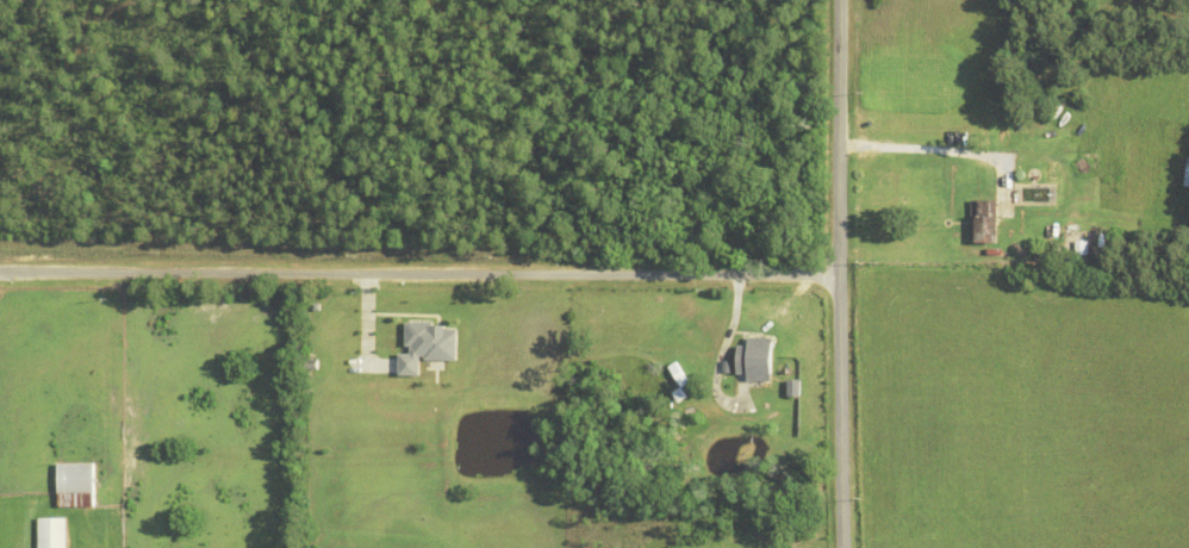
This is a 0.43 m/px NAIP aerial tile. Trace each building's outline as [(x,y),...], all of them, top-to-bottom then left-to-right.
[(977,244),(977,214),(971,213),(972,201),(1000,201),(998,244),(977,244)] [(734,309),(734,319),(728,319),(728,320),(722,320),(722,319),(716,319),(715,311),(722,311),(722,303),(728,303),(728,309),(734,309)] [(425,361),(425,357),(419,357),(419,376),(399,376),(400,355),(412,355),(412,349),(412,347),(406,347),(406,324),(434,324),(434,326),(446,326),(446,331),(457,331),(457,361),(425,361)] [(748,382),(748,375),(737,375),(737,347),(748,347),(748,338),(773,340),(772,384),(748,382)] [(669,369),(684,388),(689,383),(675,364),(669,369)] [(699,399),(702,370),(709,370),(705,400),(699,399)] [(788,381),(801,381),(801,398),(788,398),(788,381)] [(680,403),(690,397),(685,387),(674,393),(680,403)] [(58,509),(58,466),(94,466),(94,509),(58,509)] [(66,519),(66,547),(38,547),(38,519),(66,519)]
